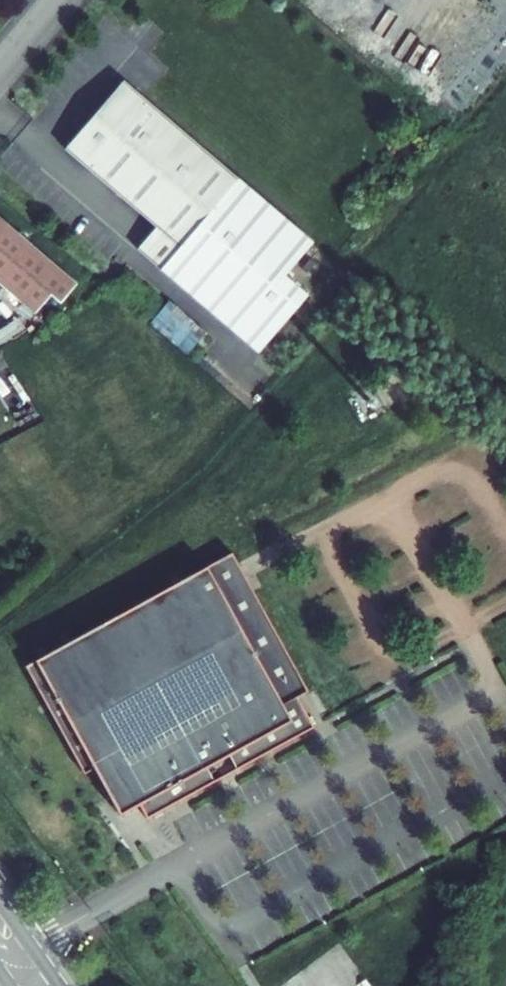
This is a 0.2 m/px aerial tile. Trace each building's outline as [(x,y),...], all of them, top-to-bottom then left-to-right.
[(236,178),(123,81),(65,149),(156,228),(137,250),(158,268),(236,178)] [(158,268),(258,353),(307,296),(284,276),(312,243),(236,178),(158,268)] [(0,218),(0,285),(34,314),(50,295),(60,303),(77,284),(0,218)] [(231,552),(24,665),(83,773),(93,768),(119,814),(138,804),(146,818),(213,781),(206,767),(228,755),(234,751),(242,766),(313,727),(297,696),(307,691),(231,552)] [(228,755),(236,769),(242,766),(234,751),(228,755)]
